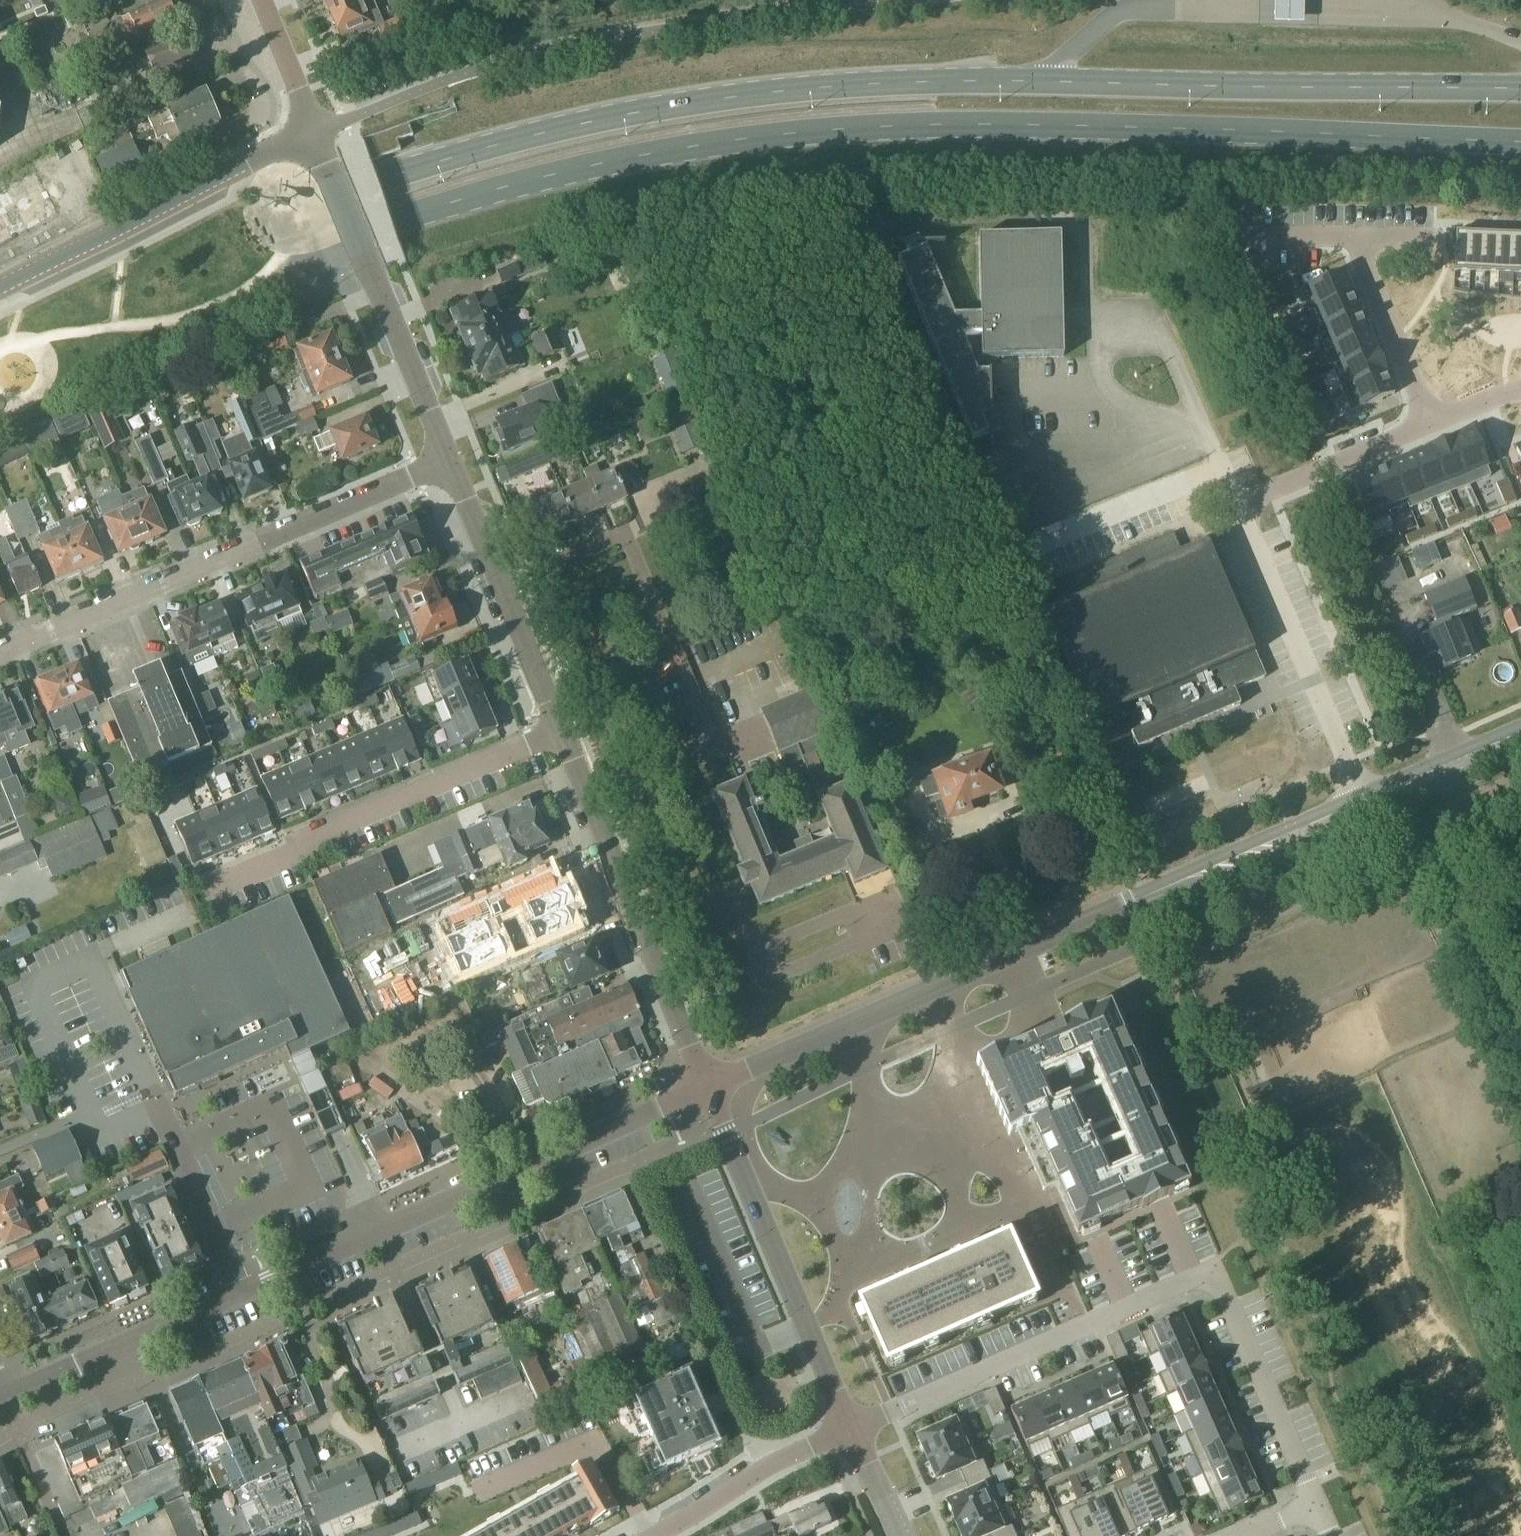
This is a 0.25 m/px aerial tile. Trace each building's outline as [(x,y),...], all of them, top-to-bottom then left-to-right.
[(135,14),(130,17),(89,35),(100,61),(134,46),(133,45),(141,42),(185,23),(175,0),(168,0),(135,14)] [(325,0),(324,3),(326,9),(329,10),(330,13),(359,1),(358,0),(325,0)] [(330,13),(332,16),(331,19),(333,24),(336,25),(341,37),(357,30),(359,36),(377,28),(382,40),(403,31),(399,22),(398,19),(383,25),(380,18),(372,0),(362,0),(359,1),(330,13)] [(44,7),(33,12),(36,20),(48,16),(44,7)] [(84,11),(65,20),(70,31),(89,22),(84,11)] [(183,38),(147,54),(151,64),(155,72),(157,76),(193,59),(183,38)] [(155,131),(213,107),(206,92),(169,108),(169,110),(149,118),(155,131)] [(213,107),(155,131),(158,139),(168,135),(170,141),(181,137),(181,138),(219,123),(213,107)] [(118,150),(133,144),(128,132),(113,139),(118,150)] [(133,144),(118,150),(97,159),(109,183),(144,167),(133,144)] [(58,155),(61,161),(67,157),(64,151),(58,155)] [(1456,233),(1454,272),(1469,273),(1471,235),(1456,234),(1456,233)] [(1471,235),(1469,273),(1484,273),(1485,235),(1471,235)] [(1485,235),(1484,273),(1498,274),(1500,236),(1485,235)] [(902,245),(907,256),(896,261),(971,442),(987,435),(1000,429),(993,412),(990,413),(989,373),(987,373),(987,374),(976,374),(961,337),(980,336),(980,360),(1062,358),(1059,236),(977,238),(979,317),(953,317),(925,249),(922,250),(921,248),(917,239),(902,245)] [(1500,236),(1498,274),(1512,275),(1514,236),(1500,236)] [(1512,275),(1520,275),(1520,237),(1514,236),(1512,275)] [(518,265),(523,277),(543,269),(538,256),(518,265)] [(497,271),(503,285),(522,277),(516,263),(497,271)] [(1343,274),(1299,292),(1308,314),(1317,310),(1352,295),(1343,274)] [(1280,286),(1258,295),(1262,306),(1285,297),(1280,286)] [(505,289),(451,312),(460,333),(495,318),(500,316),(495,304),(508,299),(505,289)] [(662,309),(658,301),(655,294),(644,299),(650,314),(661,309),(662,309)] [(1352,295),(1317,310),(1325,329),(1325,330),(1360,315),(1352,295)] [(460,333),(457,335),(462,346),(465,345),(470,358),(470,357),(505,342),(510,340),(520,336),(510,312),(500,316),(495,318),(460,333)] [(1325,329),(1316,332),(1325,354),(1334,350),(1333,349),(1369,334),(1360,315),(1325,330),(1325,329)] [(264,344),(283,336),(279,326),(260,334),(264,344)] [(1288,328),(1280,332),(1286,346),(1294,343),(1288,328)] [(539,361),(565,351),(557,331),(531,341),(539,361)] [(1369,334),(1333,349),(1334,350),(1342,369),(1377,355),(1369,334)] [(470,358),(467,359),(472,371),(475,369),(479,378),(482,377),(485,384),(525,367),(519,353),(511,356),(510,352),(525,346),(521,335),(520,336),(510,340),(505,342),(470,357),(470,358)] [(283,336),(264,344),(263,344),(267,354),(287,346),(283,336)] [(300,350),(293,353),(303,376),(309,373),(342,360),(332,336),(300,350)] [(1294,343),(1286,346),(1292,360),(1300,356),(1294,343)] [(231,348),(225,351),(233,368),(239,365),(231,348)] [(667,395),(688,387),(674,352),(653,360),(667,395)] [(1342,369),(1333,372),(1341,393),(1385,375),(1377,355),(1342,369)] [(303,376),(299,377),(305,391),(308,389),(312,398),(319,395),(351,381),(342,360),(309,373),(303,376)] [(1305,368),(1297,372),(1303,386),(1311,382),(1305,368)] [(1385,375),(1341,393),(1350,414),(1394,395),(1385,375)] [(1311,382),(1303,386),(1308,400),(1317,396),(1311,382)] [(130,384),(113,392),(113,393),(117,402),(119,406),(121,410),(138,403),(138,401),(130,384)] [(529,410),(498,423),(501,431),(498,432),(502,443),(506,442),(509,449),(552,431),(546,415),(559,410),(549,387),(524,397),(529,410)] [(113,393),(84,406),(94,429),(99,441),(115,434),(120,431),(116,421),(115,420),(111,410),(119,406),(117,402),(113,393)] [(263,393),(245,401),(262,441),(297,426),(297,427),(314,420),(313,419),(316,418),(312,407),(282,419),(277,408),(271,410),(263,393)] [(223,444),(224,447),(247,500),(271,489),(257,455),(251,442),(257,440),(248,417),(241,401),(231,406),(239,425),(240,425),(244,435),(223,444)] [(80,407),(52,419),(61,440),(89,428),(80,407)] [(19,432),(28,453),(60,439),(50,418),(19,432)] [(343,462),(379,447),(368,419),(314,441),(320,455),(338,448),(343,462)] [(1342,419),(1320,428),(1325,439),(1347,430),(1342,419)] [(314,420),(297,427),(302,438),(318,431),(314,420)] [(218,462),(203,425),(194,429),(193,425),(174,432),(187,464),(193,461),(202,484),(192,488),(204,516),(205,516),(211,519),(221,515),(222,509),(221,507),(226,504),(215,479),(212,480),(206,467),(218,462)] [(696,425),(675,433),(682,453),(703,445),(696,425)] [(1472,432),(1452,441),(1471,485),(1490,476),(1472,432)] [(135,443),(154,487),(163,483),(165,487),(167,486),(184,525),(191,528),(200,524),(203,517),(204,516),(192,488),(187,478),(175,483),(173,478),(168,480),(150,437),(135,443)] [(1452,441),(1431,449),(1450,493),(1471,485),(1452,441)] [(550,466),(561,461),(557,449),(545,454),(550,466)] [(1431,449),(1411,458),(1429,502),(1450,493),(1431,449)] [(1411,458),(1392,466),(1408,505),(1407,506),(1409,510),(1429,502),(1411,458)] [(526,460),(505,469),(510,481),(531,472),(526,460)] [(1392,466),(1372,474),(1388,514),(1389,513),(1407,506),(1408,505),(1392,466)] [(615,474),(590,484),(601,510),(626,499),(615,474)] [(1372,474),(1351,483),(1369,527),(1391,518),(1389,513),(1388,514),(1372,474)] [(1507,480),(1496,484),(1505,507),(1516,502),(1507,480)] [(601,510),(590,484),(564,495),(575,521),(601,510)] [(144,489),(122,498),(123,500),(128,512),(142,545),(143,544),(146,546),(153,543),(154,539),(165,535),(145,490),(144,489)] [(99,501),(97,501),(97,502),(100,509),(100,510),(120,554),(129,550),(133,552),(139,549),(140,545),(142,545),(128,512),(123,500),(122,500),(118,492),(117,493),(100,500),(99,501)] [(575,521),(564,495),(535,507),(546,533),(575,521)] [(27,501),(14,506),(28,537),(40,532),(27,501)] [(28,537),(14,506),(5,510),(18,542),(28,537)] [(1473,510),(1459,516),(1462,524),(1477,518),(1473,510)] [(1459,516),(1445,521),(1448,529),(1462,524),(1459,516)] [(103,563),(90,531),(88,531),(82,518),(74,522),(72,518),(60,524),(81,572),(103,563)] [(350,595),(383,581),(431,561),(414,520),(394,528),(377,535),(302,567),(316,600),(342,589),(345,597),(350,595)] [(47,529),(48,533),(39,537),(58,582),(81,572),(60,524),(47,529)] [(1433,526),(1419,532),(1423,540),(1437,534),(1433,526)] [(1419,532),(1405,538),(1408,546),(1423,540),(1419,532)] [(1058,602),(1040,609),(1082,706),(1081,707),(1099,749),(1126,738),(1131,735),(1137,750),(1152,744),(1151,741),(1224,710),(1225,713),(1240,706),(1234,691),(1265,678),(1247,635),(1246,636),(1205,539),(1180,550),(1173,535),(1052,586),(1058,602)] [(10,550),(5,539),(0,541),(0,554),(0,555),(20,598),(43,588),(28,556),(16,562),(10,550)] [(1374,541),(1363,546),(1372,568),(1383,563),(1374,541)] [(284,574),(262,584),(279,625),(302,615),(284,574)] [(1430,634),(1419,638),(1424,650),(1427,657),(1428,659),(1436,656),(1443,672),(1472,660),(1471,656),(1457,623),(1449,626),(1447,621),(1476,609),(1464,580),(1423,596),(1434,624),(1437,631),(1430,634)] [(388,593),(383,581),(350,595),(355,605),(369,599),(370,601),(388,593)] [(443,607),(434,583),(391,601),(401,625),(443,607)] [(259,589),(240,597),(260,644),(283,634),(279,625),(262,584),(257,586),(259,589)] [(318,605),(312,608),(313,610),(317,622),(324,619),(319,607),(318,605)] [(216,658),(239,648),(220,606),(199,615),(197,611),(195,612),(213,652),(216,658)] [(436,643),(433,637),(455,628),(454,627),(456,623),(454,616),(450,616),(446,606),(443,607),(401,625),(410,646),(421,642),(424,648),(436,643)] [(1502,617),(1509,635),(1520,630),(1520,620),(1517,611),(1516,611),(1512,613),(1503,616),(1502,617)] [(187,656),(185,656),(190,669),(215,659),(215,658),(216,658),(213,652),(195,612),(178,619),(180,623),(173,626),(187,656)] [(337,615),(326,620),(333,635),(343,631),(337,615)] [(352,643),(337,649),(350,680),(351,680),(365,674),(352,643)] [(365,674),(351,680),(358,697),(420,670),(415,659),(415,657),(389,668),(388,664),(367,673),(365,674)] [(434,705),(443,701),(442,700),(478,685),(468,662),(424,681),(434,705)] [(274,664),(260,670),(268,688),(281,683),(274,664)] [(81,665),(59,674),(73,708),(76,718),(89,713),(100,709),(81,665)] [(133,678),(139,691),(108,704),(139,777),(213,746),(182,673),(166,680),(160,667),(133,678)] [(268,688),(260,670),(245,677),(262,720),(277,715),(266,689),(268,688)] [(59,674),(35,684),(50,718),(56,732),(65,729),(68,737),(82,731),(76,718),(73,708),(59,674)] [(487,707),(478,685),(442,700),(443,701),(452,722),(487,707)] [(0,696),(0,747),(8,744),(12,752),(29,745),(24,731),(33,727),(23,703),(18,691),(4,697),(2,697),(1,695),(0,696)] [(817,798),(835,840),(778,864),(743,782),(712,795),(744,870),(738,873),(745,889),(751,886),(759,907),(848,871),(854,885),(885,872),(848,786),(846,787),(831,751),(833,750),(827,737),(828,736),(809,692),(759,713),(778,757),(780,756),(786,770),(801,763),(816,798),(817,798)] [(209,693),(196,698),(203,716),(216,711),(209,693)] [(369,708),(379,704),(375,696),(366,700),(369,708)] [(359,712),(369,708),(366,700),(356,704),(359,712)] [(487,707),(452,722),(461,745),(497,731),(487,707)] [(407,715),(411,725),(419,722),(415,712),(407,715)] [(396,772),(420,761),(402,719),(378,730),(396,772)] [(331,721),(321,725),(325,733),(335,729),(331,721)] [(109,746),(123,741),(115,723),(102,729),(109,746)] [(325,733),(321,725),(312,729),(315,737),(325,733)] [(355,739),(373,781),(396,772),(378,730),(355,739)] [(416,737),(421,747),(429,744),(425,734),(416,737)] [(355,739),(332,749),(350,791),(373,781),(355,739)] [(854,744),(857,754),(870,750),(868,740),(867,741),(854,744)] [(285,741),(275,745),(278,753),(288,749),(285,741)] [(275,745),(265,749),(269,757),(278,753),(275,745)] [(309,759),(326,801),(350,791),(332,749),(309,759)] [(309,759),(285,769),(303,811),(326,801),(309,759)] [(999,791),(988,760),(920,782),(925,798),(942,792),(945,799),(936,802),(941,819),(950,816),(951,817),(970,810),(967,801),(999,791)] [(232,763),(222,767),(226,775),(235,771),(232,763)] [(226,775),(222,767),(213,771),(216,779),(226,775)] [(285,769),(261,779),(279,821),(303,811),(285,769)] [(190,774),(180,778),(183,786),(193,782),(190,774)] [(16,777),(1,783),(16,821),(31,814),(16,777)] [(183,786),(180,778),(170,782),(174,790),(183,786)] [(236,799),(253,840),(274,832),(257,790),(236,799)] [(87,792),(76,796),(83,815),(109,804),(106,796),(91,803),(87,792)] [(236,799),(216,807),(234,849),(253,840),(236,799)] [(541,828),(541,826),(545,825),(539,811),(535,813),(535,812),(531,813),(528,806),(489,822),(464,833),(434,846),(444,869),(517,840),(518,842),(527,838),(525,835),(541,828)] [(214,857),(234,849),(216,807),(196,815),(214,857)] [(37,864),(40,871),(48,868),(53,881),(107,859),(101,844),(111,840),(108,834),(118,830),(110,810),(91,818),(90,816),(90,815),(82,818),(25,843),(0,854),(0,880),(37,864)] [(193,866),(214,857),(196,815),(175,824),(193,866)] [(0,830),(0,854),(25,843),(16,823),(0,830)] [(1115,839),(1124,835),(1119,824),(1111,828),(1115,839)] [(527,838),(518,842),(517,840),(444,869),(395,891),(395,892),(383,897),(395,926),(464,896),(458,881),(494,866),(492,860),(503,855),(509,870),(526,863),(523,855),(548,844),(541,828),(525,835),(527,838)] [(176,857),(168,861),(177,882),(185,878),(176,857)] [(383,897),(395,892),(395,891),(380,857),(314,885),(344,955),(391,933),(376,898),(382,895),(383,897)] [(535,948),(574,931),(566,913),(575,909),(566,888),(557,892),(550,876),(447,921),(455,938),(445,943),(452,960),(451,961),(460,981),(507,960),(499,941),(492,944),(485,928),(525,910),(532,926),(526,929),(535,948)] [(285,1050),(290,1061),(350,1033),(289,898),(120,974),(176,1099),(285,1050)] [(15,931),(22,945),(32,941),(26,926),(15,931)] [(519,976),(531,1005),(603,975),(592,947),(519,976)] [(364,950),(345,959),(377,1035),(397,1026),(364,950)] [(568,1099),(569,1098),(572,1104),(616,1085),(613,1079),(640,1067),(648,1063),(650,1057),(638,1030),(640,1029),(640,1028),(641,1028),(642,1027),(642,1025),(642,1024),(642,1023),(642,1022),(642,1021),(628,988),(594,1002),(589,989),(585,991),(480,1037),(486,1049),(503,1041),(517,1074),(512,1076),(526,1108),(545,1100),(545,1101),(546,1102),(546,1103),(547,1103),(548,1104),(549,1104),(550,1105),(551,1105),(553,1104),(568,1098),(568,1099)] [(1008,1048),(976,1062),(1009,1136),(1017,1132),(1043,1191),(1055,1186),(1077,1235),(1141,1207),(1142,1209),(1173,1195),(1173,1193),(1177,1191),(1189,1186),(1110,1006),(1096,1012),(1095,1010),(1063,1024),(1064,1026),(1061,1027),(1029,1041),(1009,1050),(1008,1048)] [(494,1014),(473,1023),(479,1036),(500,1027),(494,1014)] [(19,1057),(14,1045),(0,1051),(0,1065),(19,1057)] [(357,1086),(342,1051),(321,1059),(332,1085),(333,1084),(337,1094),(357,1086)] [(16,1081),(29,1076),(23,1060),(10,1065),(16,1081)] [(29,1128),(46,1122),(36,1095),(20,1101),(29,1128)] [(362,1123),(354,1126),(359,1137),(362,1136),(373,1160),(366,1163),(375,1185),(376,1185),(384,1181),(384,1182),(400,1174),(402,1178),(409,1175),(407,1171),(422,1164),(416,1151),(429,1145),(422,1130),(420,1130),(416,1120),(405,1125),(401,1116),(394,1119),(385,1123),(385,1125),(367,1133),(362,1123)] [(46,1177),(78,1163),(68,1141),(36,1155),(46,1177)] [(151,1178),(169,1170),(161,1151),(143,1159),(151,1177),(151,1178)] [(25,1212),(25,1211),(16,1192),(24,1189),(18,1176),(0,1185),(0,1194),(1,1196),(0,1197),(0,1223),(25,1212)] [(161,1176),(155,1178),(158,1186),(164,1183),(161,1176)] [(155,1178),(145,1183),(148,1191),(158,1186),(155,1178)] [(145,1183),(135,1187),(139,1195),(148,1191),(145,1183)] [(135,1187),(125,1192),(129,1200),(139,1195),(135,1187)] [(125,1192),(115,1196),(117,1200),(119,1204),(129,1200),(125,1192)] [(133,1208),(166,1280),(182,1273),(181,1272),(202,1263),(194,1247),(176,1208),(177,1208),(169,1192),(133,1208)] [(623,1196),(604,1205),(658,1327),(678,1318),(668,1297),(663,1299),(644,1255),(635,1259),(630,1248),(632,1247),(625,1232),(637,1227),(623,1196)] [(1,1250),(35,1235),(29,1222),(41,1216),(42,1217),(58,1209),(53,1199),(37,1206),(37,1205),(25,1211),(25,1212),(0,1223),(0,1249),(1,1249),(1,1250)] [(584,1213),(597,1244),(606,1240),(613,1256),(614,1255),(616,1265),(630,1296),(622,1300),(629,1314),(648,1306),(657,1327),(658,1327),(604,1205),(603,1204),(584,1213)] [(586,1282),(597,1308),(574,1319),(604,1386),(628,1376),(633,1387),(654,1377),(653,1374),(627,1315),(629,1314),(622,1300),(597,1244),(584,1213),(541,1232),(570,1295),(583,1290),(581,1285),(586,1282)] [(1035,1296),(1008,1233),(857,1300),(885,1363),(1035,1296)] [(90,1275),(97,1272),(112,1305),(127,1298),(126,1297),(145,1288),(138,1273),(137,1273),(121,1238),(81,1255),(90,1275)] [(517,1241),(482,1257),(485,1263),(484,1263),(491,1276),(505,1308),(505,1307),(509,1316),(510,1317),(516,1314),(515,1313),(512,1305),(520,1301),(524,1310),(542,1302),(554,1297),(550,1287),(541,1291),(526,1259),(526,1258),(520,1247),(517,1241)] [(33,1264),(39,1261),(32,1246),(7,1258),(14,1273),(33,1264)] [(48,1257),(55,1273),(69,1266),(62,1251),(48,1257)] [(48,1257),(39,1261),(33,1264),(40,1280),(55,1273),(48,1257)] [(451,1278),(450,1276),(448,1277),(449,1279),(439,1284),(438,1282),(437,1282),(437,1284),(434,1286),(431,1280),(418,1286),(421,1292),(417,1293),(459,1387),(473,1381),(482,1401),(522,1383),(471,1269),(467,1271),(465,1265),(452,1271),(455,1277),(451,1278)] [(54,1329),(41,1300),(41,1301),(29,1274),(14,1282),(17,1289),(12,1291),(30,1335),(34,1333),(36,1339),(54,1331),(54,1329)] [(62,1291),(75,1319),(77,1318),(81,1320),(86,1317),(88,1313),(97,1309),(84,1280),(62,1291)] [(41,1300),(54,1329),(62,1325),(66,1326),(72,1324),(73,1320),(75,1319),(62,1291),(41,1300)] [(415,1338),(409,1340),(390,1297),(373,1305),(374,1306),(336,1322),(380,1422),(440,1395),(415,1338)] [(1181,1317),(1140,1335),(1149,1356),(1190,1338),(1181,1317)] [(1117,1334),(1106,1339),(1116,1362),(1128,1357),(1117,1334)] [(1190,1338),(1149,1356),(1149,1357),(1158,1354),(1166,1372),(1158,1376),(1158,1377),(1199,1358),(1190,1338)] [(251,1358),(242,1362),(272,1437),(290,1429),(286,1418),(314,1406),(288,1342),(286,1343),(283,1341),(279,1343),(279,1346),(251,1358)] [(686,1343),(648,1361),(653,1374),(692,1356),(686,1343)] [(534,1353),(519,1360),(545,1420),(580,1405),(569,1381),(550,1390),(537,1360),(538,1360),(534,1353)] [(1167,1396),(1208,1377),(1199,1358),(1158,1377),(1167,1396)] [(576,1381),(588,1376),(580,1360),(570,1365),(568,1365),(576,1381)] [(242,1362),(198,1381),(227,1447),(238,1442),(242,1451),(257,1484),(285,1471),(286,1471),(272,1437),(242,1362)] [(1125,1381),(1132,1377),(1127,1366),(1120,1369),(1125,1381)] [(1110,1417),(1130,1408),(1112,1367),(1092,1376),(1110,1417)] [(655,1389),(626,1402),(642,1438),(650,1435),(657,1452),(653,1455),(663,1472),(664,1473),(668,1470),(667,1469),(686,1460),(687,1462),(723,1446),(690,1372),(654,1388),(655,1389)] [(1107,1414),(1108,1418),(1110,1417),(1092,1376),(1071,1385),(1090,1426),(1089,1421),(1107,1414)] [(1208,1377),(1167,1396),(1167,1397),(1176,1393),(1184,1412),(1217,1398),(1208,1377)] [(593,1380),(581,1385),(590,1405),(602,1400),(593,1380)] [(198,1381),(171,1393),(203,1467),(201,1467),(201,1469),(208,1466),(220,1461),(242,1451),(238,1442),(227,1447),(198,1381)] [(1052,1393),(1070,1435),(1090,1426),(1071,1385),(1052,1393)] [(995,1388),(983,1394),(993,1417),(1005,1412),(995,1388)] [(1032,1402),(1050,1443),(1070,1435),(1052,1393),(1032,1402)] [(1145,1406),(1140,1395),(1133,1398),(1137,1409),(1145,1406)] [(1184,1435),(1184,1436),(1226,1418),(1217,1398),(1184,1412),(1193,1431),(1184,1435)] [(1049,1444),(1050,1443),(1032,1402),(1011,1411),(1028,1448),(1047,1440),(1049,1444)] [(144,1405),(108,1421),(120,1452),(133,1481),(169,1465),(169,1464),(177,1460),(165,1433),(158,1436),(144,1405)] [(1137,1409),(1142,1420),(1149,1417),(1145,1406),(1137,1409)] [(973,1439),(963,1417),(917,1437),(927,1459),(973,1439)] [(1184,1436),(1193,1455),(1234,1437),(1226,1418),(1184,1436)] [(107,1421),(54,1444),(80,1504),(121,1486),(133,1481),(120,1452),(108,1421),(107,1421)] [(290,1429),(272,1437),(286,1471),(285,1471),(301,1509),(309,1506),(310,1508),(318,1527),(385,1499),(377,1481),(369,1484),(359,1461),(315,1479),(312,1472),(316,1470),(303,1440),(301,1441),(295,1428),(290,1429)] [(1130,1435),(1130,1434),(1119,1439),(1122,1447),(1133,1442),(1130,1435)] [(1162,1445),(1157,1435),(1150,1438),(1155,1449),(1162,1445)] [(1193,1455),(1201,1475),(1243,1456),(1234,1437),(1193,1455)] [(973,1439),(927,1459),(937,1481),(959,1471),(964,1482),(987,1472),(973,1439)] [(1119,1439),(1108,1444),(1112,1451),(1122,1447),(1119,1439)] [(1162,1445),(1155,1449),(1159,1459),(1167,1456),(1162,1445)] [(220,1461),(208,1466),(219,1491),(231,1486),(231,1487),(240,1509),(253,1503),(265,1533),(268,1532),(269,1535),(277,1531),(276,1528),(304,1516),(301,1511),(301,1509),(285,1471),(257,1484),(242,1451),(220,1461)] [(1080,1457),(1083,1464),(1094,1459),(1090,1452),(1091,1452),(1080,1457)] [(653,1454),(628,1468),(639,1488),(641,1487),(663,1474),(664,1474),(664,1473),(663,1472),(653,1455),(653,1454)] [(1129,1465),(1125,1454),(1117,1458),(1122,1469),(1129,1465)] [(1243,1456),(1201,1475),(1202,1476),(1211,1472),(1219,1490),(1210,1494),(1210,1495),(1252,1477),(1243,1456)] [(1080,1457),(1069,1461),(1072,1469),(1083,1464),(1080,1457)] [(0,1463),(0,1507),(6,1522),(8,1528),(17,1524),(27,1520),(3,1462),(0,1463)] [(405,1486),(410,1497),(462,1475),(457,1464),(405,1486)] [(121,1486),(131,1508),(159,1496),(176,1535),(201,1535),(198,1530),(169,1465),(133,1481),(121,1486)] [(566,1535),(576,1529),(579,1534),(591,1527),(591,1528),(594,1526),(592,1522),(602,1516),(605,1521),(619,1513),(593,1465),(576,1475),(581,1484),(487,1535),(566,1535)] [(1129,1465),(1122,1469),(1126,1479),(1130,1478),(1151,1526),(1177,1514),(1156,1466),(1134,1476),(1129,1465)] [(1050,1470),(1039,1475),(1042,1482),(1053,1478),(1050,1470)] [(1002,1504),(987,1472),(964,1482),(969,1493),(946,1503),(956,1524),(1002,1504)] [(384,1484),(387,1493),(401,1487),(395,1473),(388,1476),(384,1484)] [(1172,1488),(1179,1485),(1175,1474),(1167,1477),(1172,1488)] [(1080,1487),(1075,1476),(1068,1480),(1072,1490),(1080,1487)] [(1252,1477),(1210,1495),(1220,1517),(1261,1498),(1252,1477)] [(1127,1535),(1128,1535),(1151,1526),(1130,1478),(1126,1479),(1106,1488),(1127,1535)] [(1172,1488),(1177,1499),(1184,1496),(1179,1485),(1172,1488)] [(1072,1490),(1077,1501),(1081,1499),(1097,1535),(1127,1535),(1106,1488),(1085,1498),(1080,1487),(1072,1490)] [(1029,1492),(1020,1497),(1023,1504),(1032,1499),(1029,1492)] [(1077,1501),(1055,1511),(1066,1535),(1097,1535),(1081,1499),(1077,1501)] [(956,1524),(961,1535),(988,1535),(1016,1535),(1002,1504),(956,1524)] [(821,1506),(798,1516),(797,1513),(746,1535),(780,1535),(793,1530),(796,1535),(808,1535),(830,1526),(821,1506)] [(9,1532),(0,1513),(0,1535),(9,1532)] [(422,1524),(417,1513),(363,1535),(393,1535),(422,1524)] [(1197,1524),(1190,1528),(1193,1535),(1201,1535),(1202,1535),(1197,1524)]
